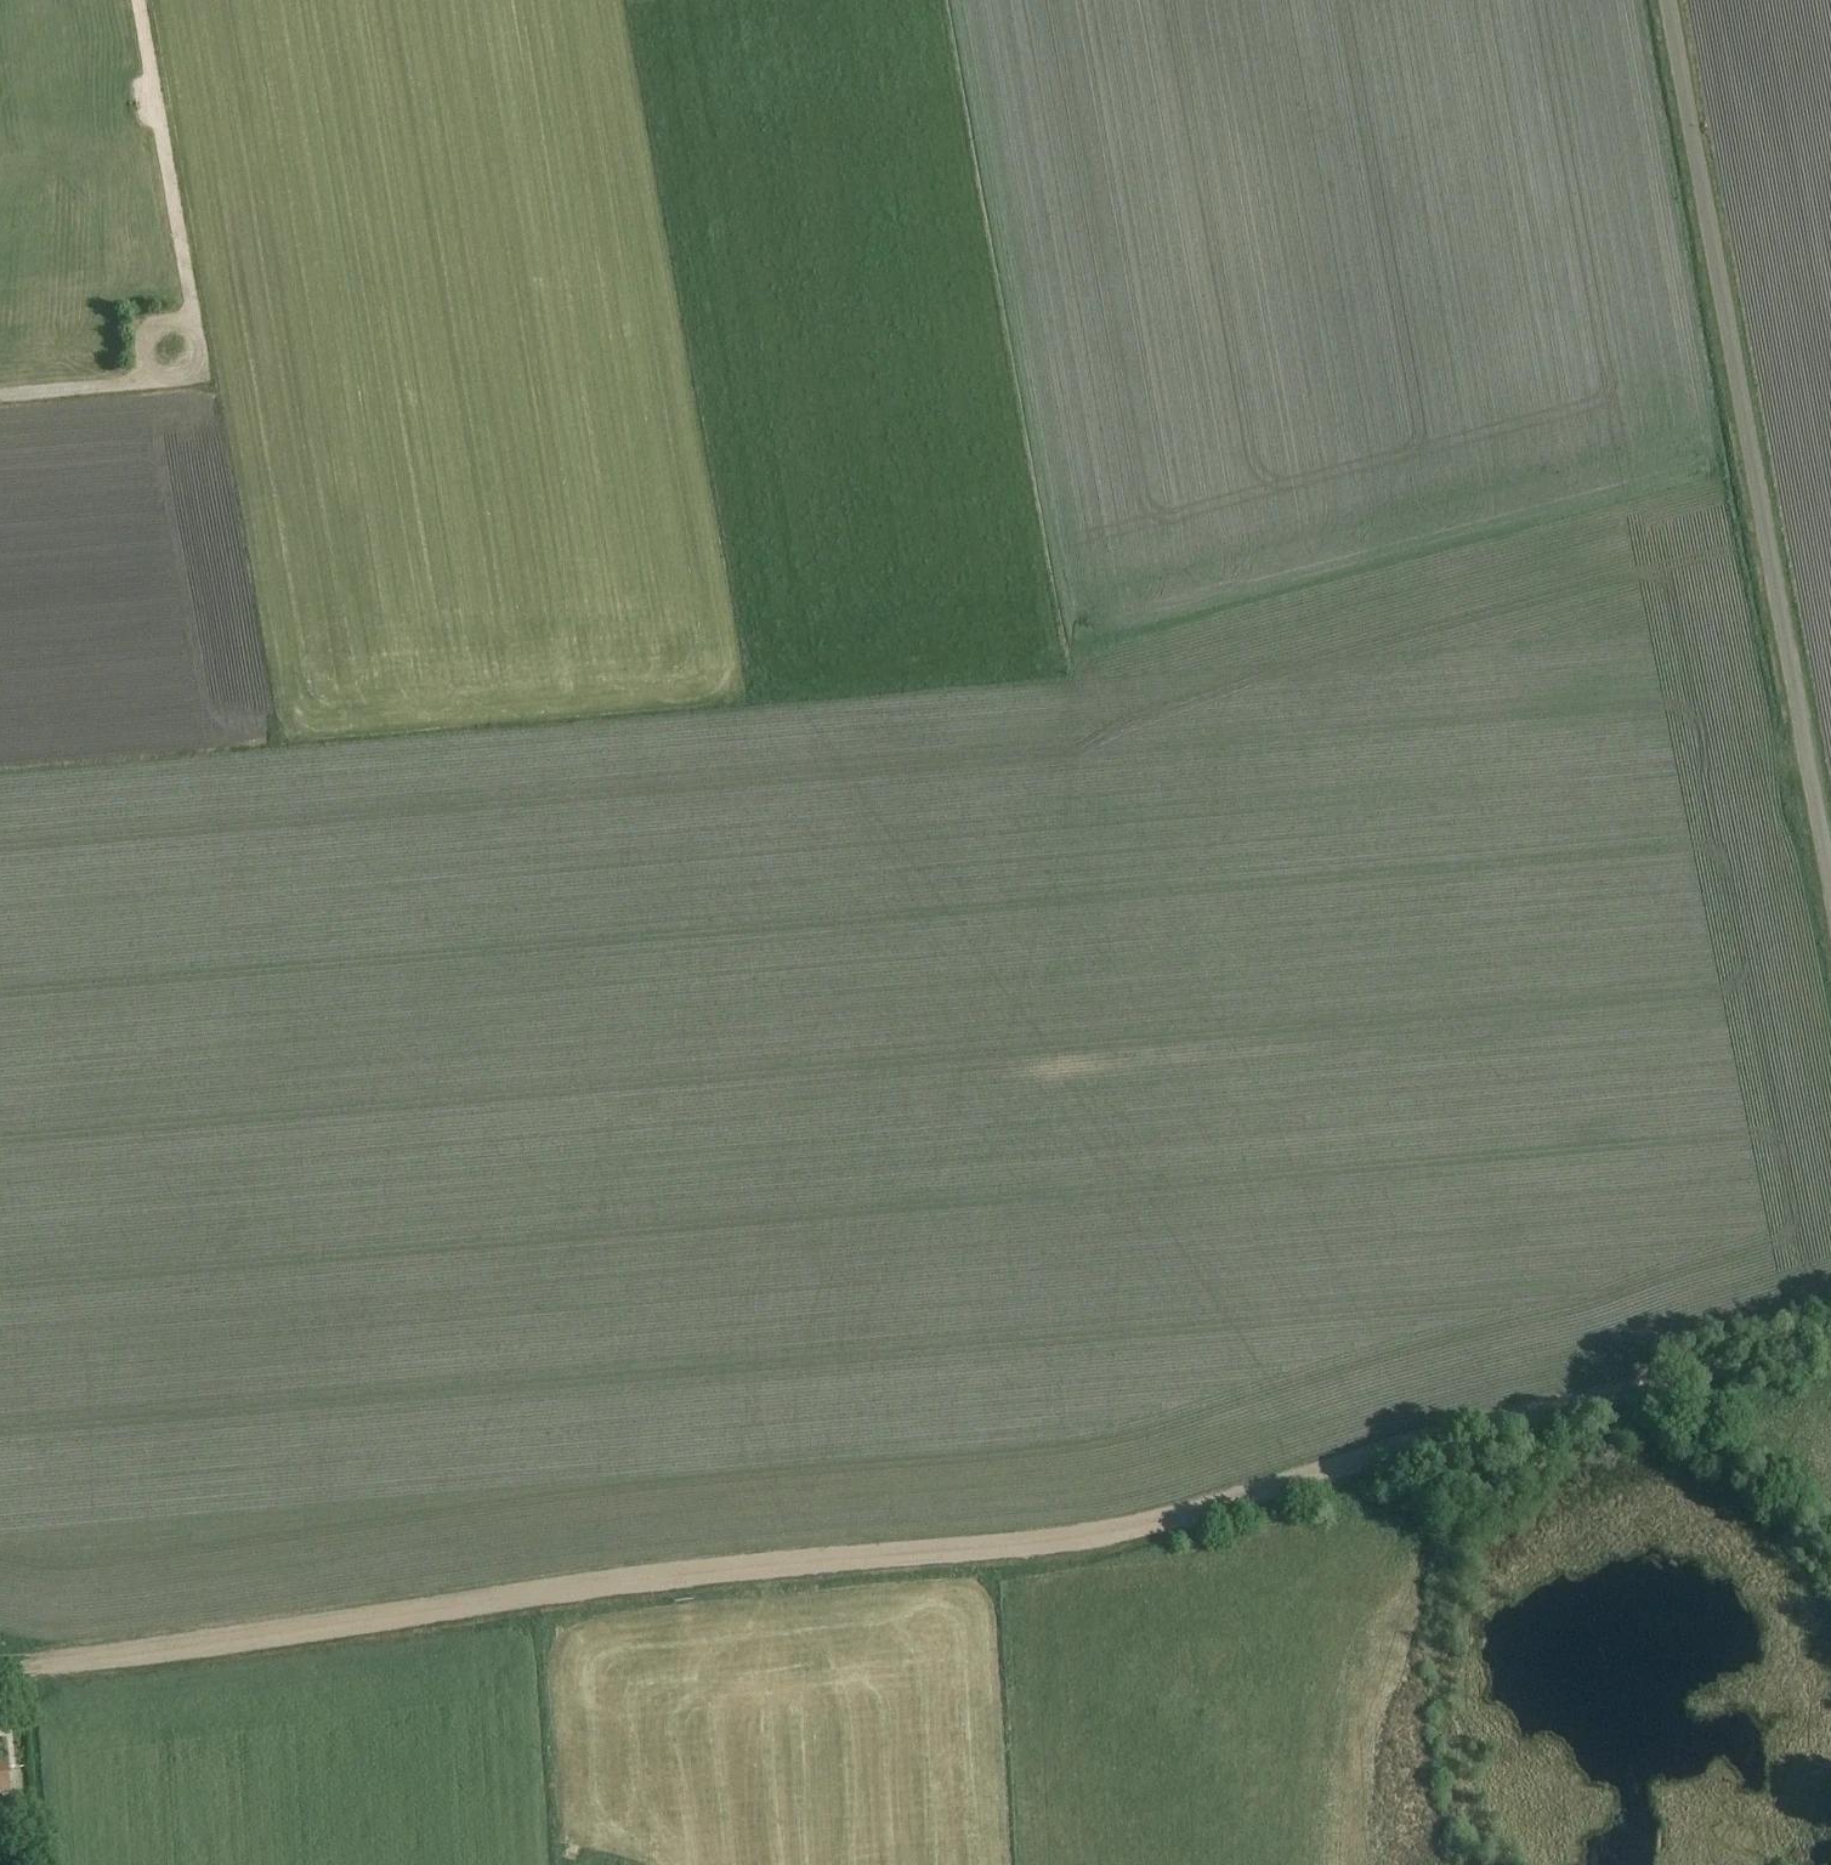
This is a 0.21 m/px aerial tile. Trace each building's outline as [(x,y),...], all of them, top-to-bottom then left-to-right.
[(9,1791),(7,1765),(0,1766),(0,1791),(9,1791)]
